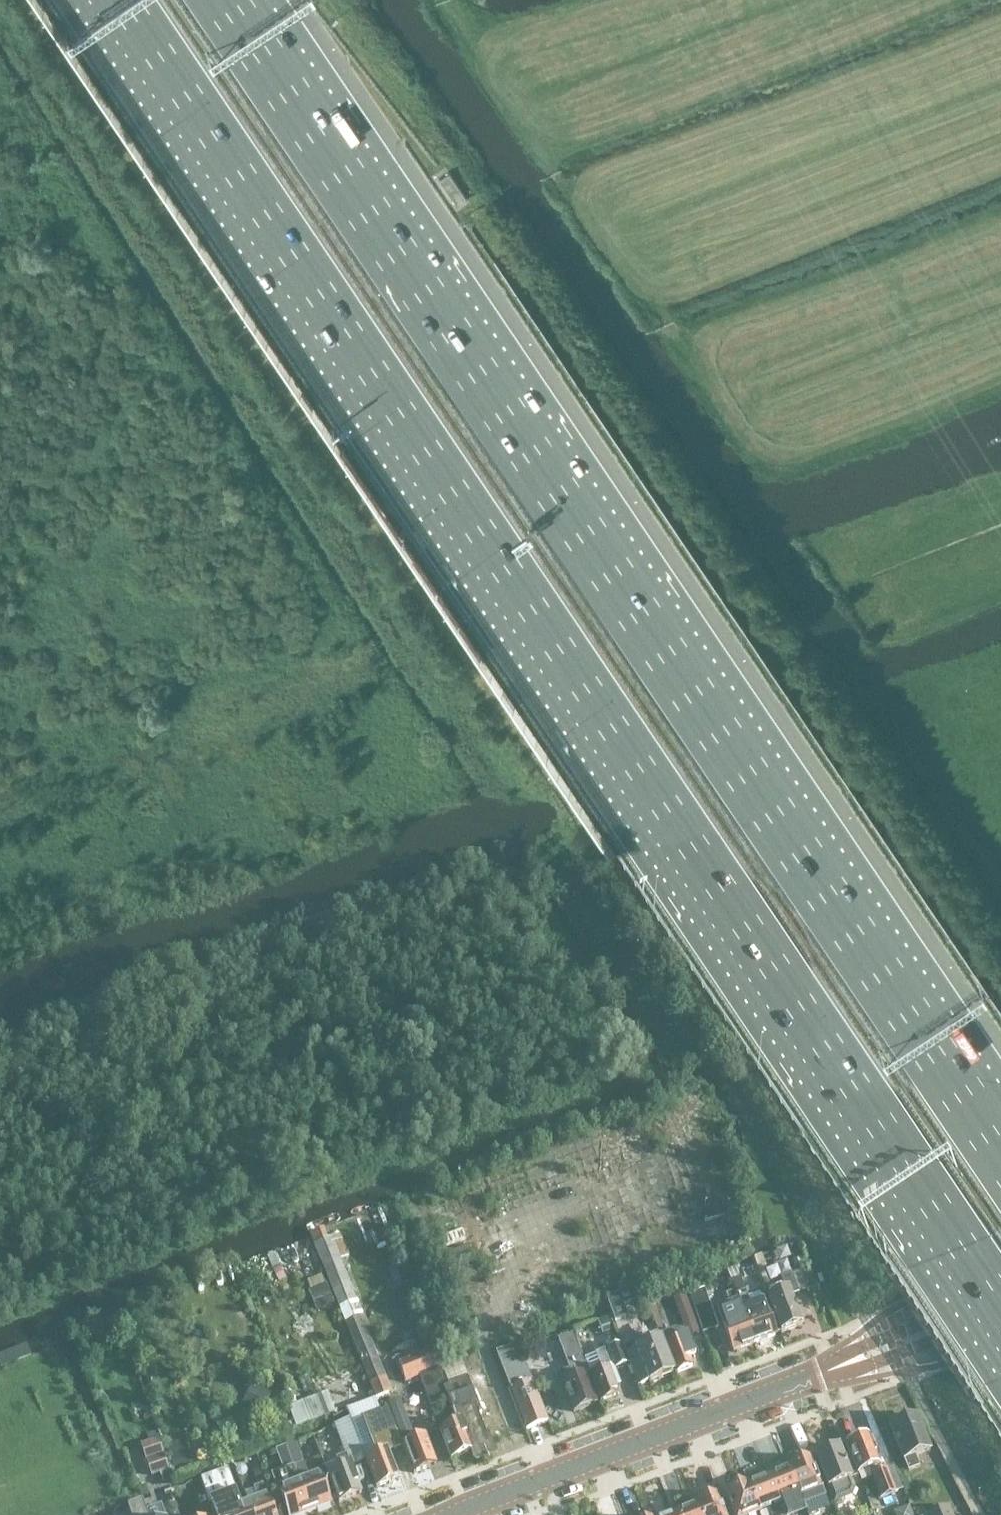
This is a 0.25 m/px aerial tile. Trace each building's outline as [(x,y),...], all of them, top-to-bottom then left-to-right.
[(722,1204),(701,1212),(704,1221),(725,1214),(722,1204)] [(776,1221),(769,1223),(774,1234),(781,1232),(776,1221)] [(339,1309),(356,1302),(342,1261),(348,1258),(340,1235),(338,1236),(335,1228),(310,1237),(313,1245),(339,1309)] [(720,1253),(741,1245),(737,1236),(717,1243),(720,1253)] [(803,1257),(792,1261),(796,1272),(808,1268),(803,1257)] [(402,1266),(389,1271),(396,1287),(409,1282),(402,1266)] [(802,1271),(794,1274),(801,1292),(809,1289),(802,1271)] [(794,1274),(794,1273),(783,1278),(787,1291),(769,1298),(782,1333),(803,1325),(792,1295),(801,1292),(794,1274)] [(740,1278),(732,1281),(737,1296),(745,1293),(740,1278)] [(326,1283),(313,1288),(321,1308),(334,1303),(326,1283)] [(689,1294),(704,1332),(718,1326),(704,1288),(689,1294)] [(734,1352),(755,1343),(737,1296),(736,1293),(726,1296),(729,1303),(718,1308),(734,1352)] [(737,1296),(755,1343),(775,1336),(766,1310),(763,1302),(750,1307),(745,1293),(737,1296)] [(704,1332),(689,1294),(678,1298),(681,1307),(671,1311),(678,1329),(688,1325),(692,1337),(704,1332)] [(344,1323),(376,1397),(391,1391),(360,1317),(344,1323)] [(610,1318),(599,1323),(603,1334),(614,1330),(610,1318)] [(103,1326),(106,1334),(114,1335),(119,1328),(116,1321),(108,1320),(103,1326)] [(663,1338),(677,1373),(693,1367),(689,1356),(694,1353),(689,1337),(685,1339),(682,1331),(663,1338)] [(586,1363),(584,1364),(573,1336),(560,1341),(566,1358),(567,1357),(568,1360),(572,1371),(561,1375),(564,1382),(564,1383),(575,1411),(597,1403),(586,1374),(589,1372),(586,1363)] [(661,1341),(626,1354),(639,1386),(650,1382),(651,1383),(674,1374),(661,1341)] [(434,1343),(399,1355),(408,1379),(443,1367),(434,1343)] [(129,1347),(133,1360),(143,1357),(139,1344),(129,1347)] [(592,1374),(602,1401),(618,1394),(614,1383),(620,1381),(615,1368),(628,1362),(621,1346),(598,1355),(586,1360),(592,1374)] [(568,1360),(557,1364),(561,1375),(572,1371),(568,1360)] [(425,1375),(433,1403),(453,1398),(457,1410),(480,1404),(468,1362),(444,1368),(444,1370),(425,1375)] [(526,1365),(505,1373),(527,1430),(549,1421),(534,1380),(532,1381),(526,1365)] [(252,1387),(242,1407),(261,1416),(271,1396),(252,1387)] [(335,1415),(327,1394),(297,1406),(291,1391),(283,1395),(297,1430),(335,1415)] [(380,1396),(349,1406),(353,1418),(383,1408),(380,1396)] [(402,1399),(390,1404),(401,1435),(413,1431),(402,1399)] [(364,1418),(352,1422),(358,1438),(366,1458),(377,1487),(399,1478),(389,1451),(396,1448),(403,1446),(389,1408),(364,1418)] [(891,1428),(909,1473),(920,1468),(915,1457),(930,1451),(917,1417),(891,1428)] [(456,1422),(468,1451),(477,1447),(465,1418),(456,1422)] [(351,1465),(365,1460),(350,1421),(334,1427),(345,1456),(336,1460),(338,1469),(328,1473),(339,1502),(361,1493),(351,1465)] [(291,1422),(283,1428),(287,1435),(296,1430),(291,1422)] [(454,1422),(442,1426),(454,1457),(466,1453),(454,1422)] [(170,1432),(162,1435),(165,1443),(173,1440),(170,1432)] [(149,1443),(142,1446),(153,1476),(168,1470),(157,1440),(154,1433),(147,1436),(149,1443)] [(421,1436),(402,1444),(413,1473),(437,1463),(426,1435),(421,1436)] [(870,1469),(882,1499),(896,1493),(895,1492),(902,1489),(893,1468),(887,1471),(886,1469),(880,1471),(878,1466),(880,1465),(869,1436),(847,1445),(858,1473),(870,1469)] [(183,1443),(166,1449),(175,1473),(192,1467),(183,1443)] [(273,1475),(279,1491),(288,1514),(305,1514),(310,1513),(294,1467),(288,1452),(286,1446),(276,1450),(284,1471),(273,1475)] [(851,1480),(852,1479),(839,1448),(817,1456),(835,1504),(852,1498),(856,1491),(851,1480)] [(297,1449),(288,1452),(294,1467),(310,1513),(330,1505),(320,1476),(309,1480),(297,1449)] [(790,1468),(800,1496),(821,1488),(810,1459),(788,1467),(789,1468),(790,1468)] [(779,1504),(781,1503),(800,1496),(790,1468),(789,1468),(769,1476),(779,1504)] [(261,1469),(255,1472),(259,1483),(266,1480),(261,1469)] [(202,1479),(210,1502),(215,1514),(224,1514),(229,1513),(230,1514),(252,1514),(248,1505),(240,1508),(235,1493),(226,1470),(202,1479)] [(174,1480),(171,1471),(169,1472),(161,1475),(164,1484),(174,1480)] [(770,1514),(784,1514),(782,1512),(784,1511),(781,1503),(779,1504),(769,1476),(748,1484),(758,1512),(768,1508),(770,1514)] [(748,1484),(748,1482),(726,1491),(735,1514),(751,1514),(758,1512),(748,1484)] [(248,1505),(252,1514),(275,1514),(265,1491),(263,1486),(254,1490),(258,1501),(248,1505)] [(700,1514),(725,1514),(717,1494),(696,1502),(696,1504),(700,1514)] [(128,1506),(131,1514),(165,1514),(161,1506),(146,1512),(142,1501),(128,1506)] [(696,1504),(675,1512),(676,1514),(700,1514),(696,1504)] [(949,1506),(927,1514),(952,1514),(949,1506)] [(910,1507),(901,1510),(903,1514),(913,1514),(910,1507)]
